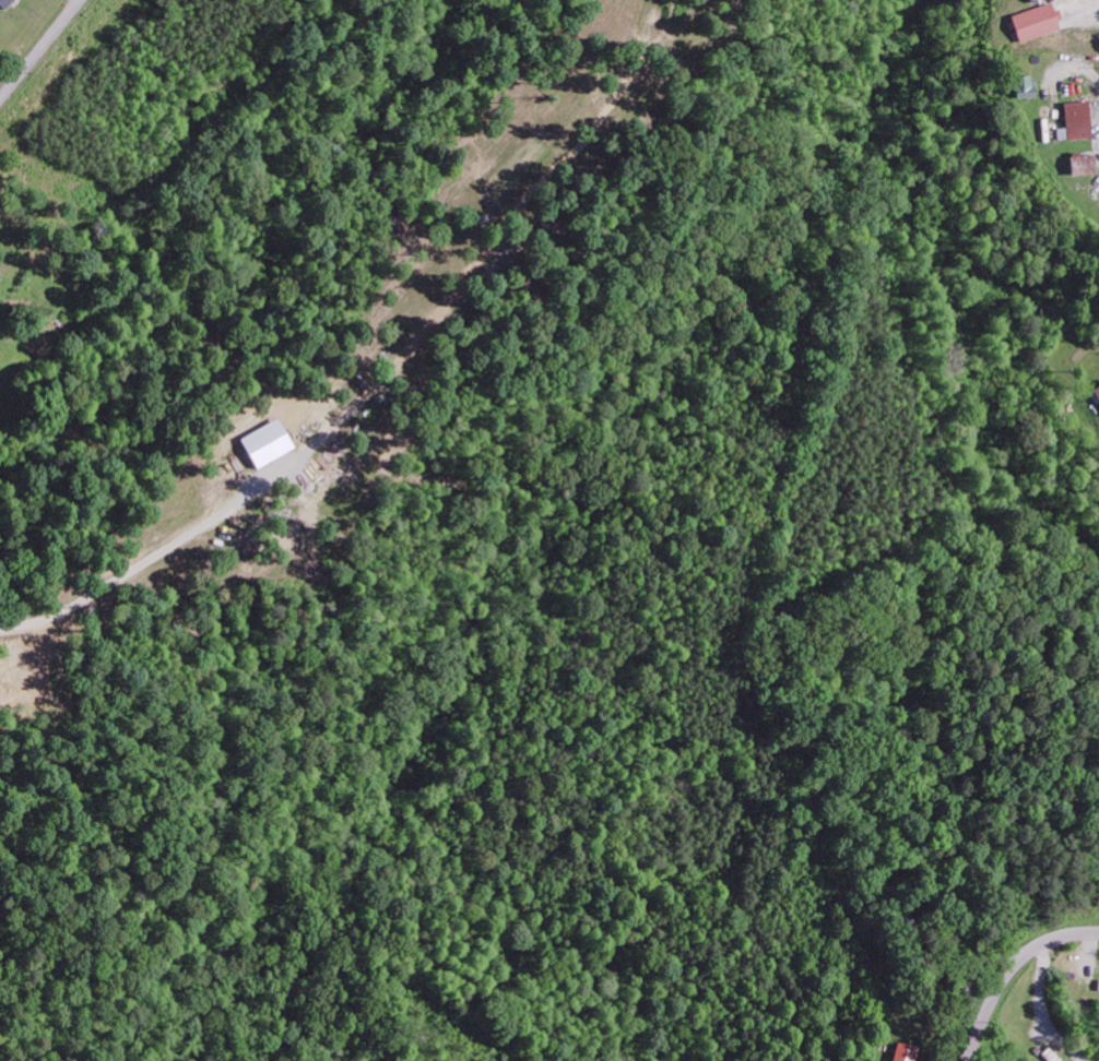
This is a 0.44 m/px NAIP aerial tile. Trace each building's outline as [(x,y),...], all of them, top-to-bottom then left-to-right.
[(14,0),(0,0),(0,8),(3,10),(14,0)] [(1009,15),(1018,42),(1059,28),(1050,2),(1009,15)] [(1032,74),(1007,75),(1007,86),(1013,86),(1014,97),(1033,97),(1032,74)] [(1064,139),(1090,138),(1089,101),(1063,102),(1064,139)] [(1095,173),(1094,153),(1068,154),(1069,174),(1095,173)] [(239,437),(255,469),(293,449),(277,418),(239,437)] [(916,1047),(894,1043),(891,1060),(914,1060),(916,1047)]
